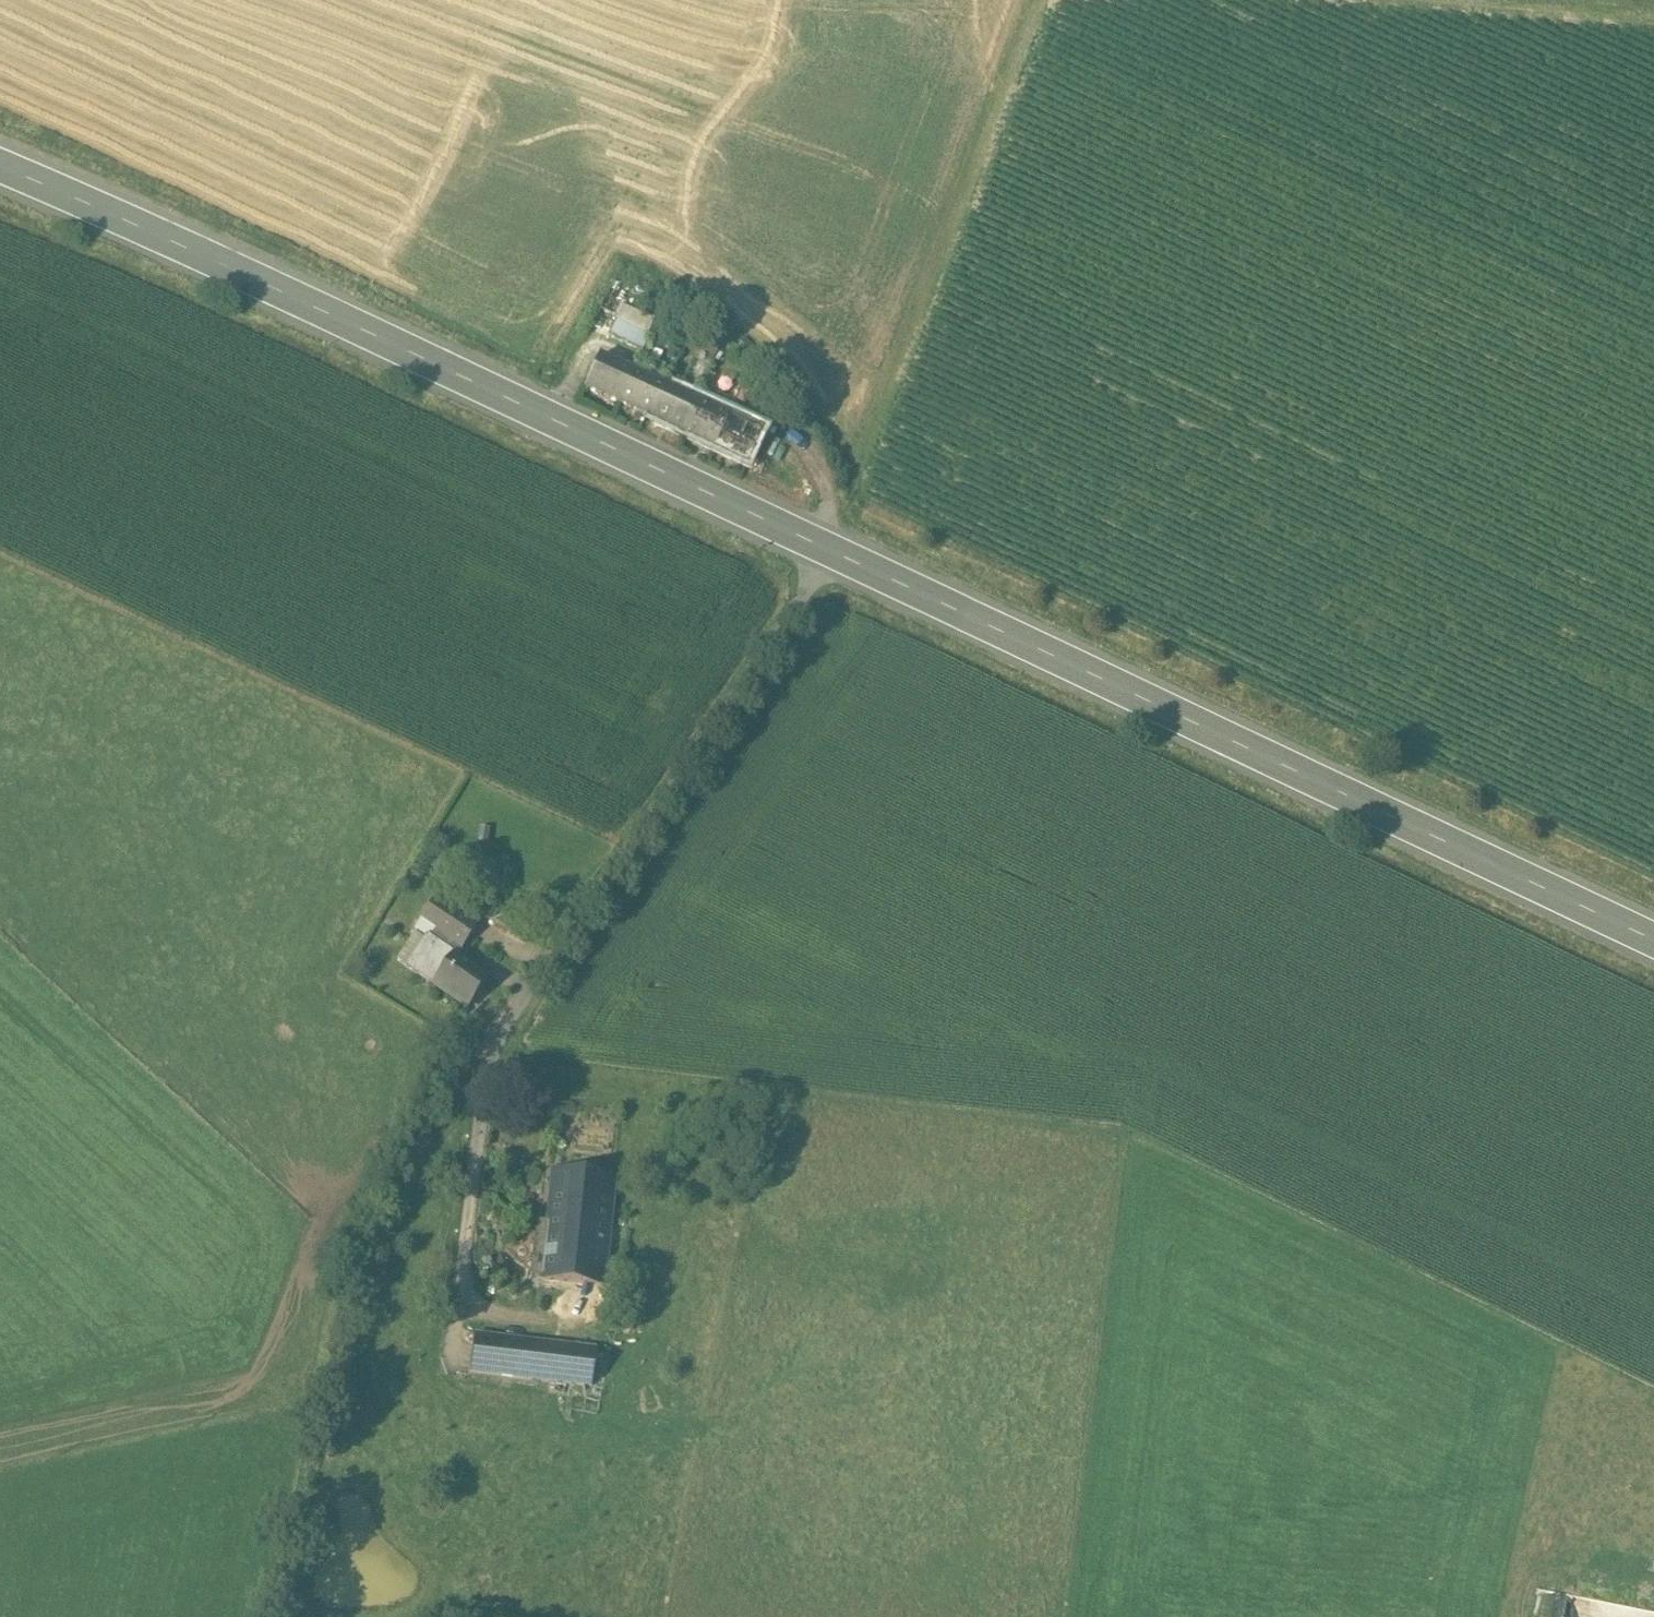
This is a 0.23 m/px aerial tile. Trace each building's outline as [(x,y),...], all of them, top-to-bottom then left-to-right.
[(640,332),(615,322),(608,340),(642,355),(653,330),(643,326),(640,332)] [(720,410),(676,392),(678,386),(667,381),(664,387),(643,378),(645,372),(623,363),(621,368),(599,358),(584,392),(751,464),(756,452),(764,456),(773,433),(742,420),(744,415),(722,405),(720,410)] [(788,447),(782,434),(774,454),(783,458),(788,447)] [(431,910),(417,932),(429,940),(434,932),(440,936),(449,921),(431,910)] [(470,935),(449,921),(440,936),(461,949),(470,935)] [(487,983),(432,947),(413,976),(468,1011),(487,983)] [(613,1179),(556,1173),(551,1224),(608,1230),(613,1179)] [(608,1230),(551,1224),(550,1237),(545,1279),(602,1285),(608,1230)] [(550,1237),(535,1236),(530,1277),(545,1279),(550,1237)] [(609,1356),(467,1335),(462,1370),(604,1391),(609,1356)] [(1535,1593),(1532,1616),(1653,1616),(1653,1609),(1535,1593)]
